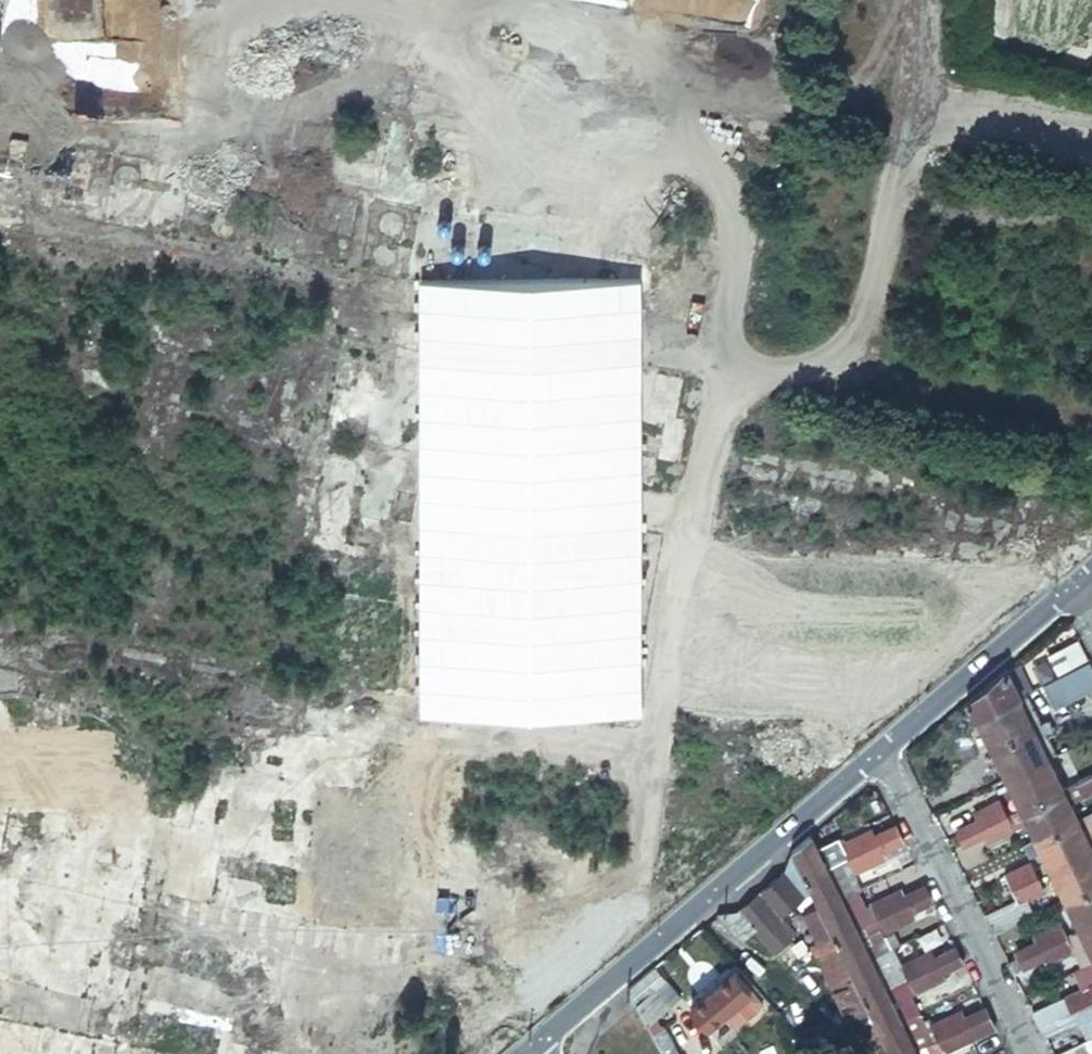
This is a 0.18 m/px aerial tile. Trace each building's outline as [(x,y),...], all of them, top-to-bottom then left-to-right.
[(1091,660),(1081,638),(1049,653),(1060,675),(1091,660)] [(1091,688),(1091,661),(1091,660),(1060,675),(1071,698),(1091,688)] [(1010,665),(968,701),(975,715),(978,714),(999,704),(1020,693),(1034,687),(1023,663),(1012,669),(1010,665)] [(999,704),(1014,736),(1035,725),(1020,693),(999,704)] [(999,704),(978,714),(994,745),(1014,736),(999,704)] [(1035,725),(1014,736),(1029,766),(1050,755),(1035,725)] [(1029,766),(1014,736),(994,745),(1008,775),(1029,766)] [(934,775),(980,752),(973,738),(947,750),(951,757),(930,767),(934,775)] [(986,765),(980,752),(934,775),(936,780),(958,770),(961,777),(986,765)] [(1029,766),(1043,797),(1065,786),(1050,755),(1029,766)] [(1079,779),(1091,773),(1091,758),(1073,766),(1079,779)] [(1008,775),(1023,806),(1043,797),(1029,766),(1008,775)] [(1079,779),(1085,792),(1091,788),(1091,773),(1079,779)] [(1058,827),(1079,817),(1079,815),(1065,786),(1043,797),(1058,827)] [(1037,836),(1058,827),(1043,797),(1023,806),(1037,836)] [(960,827),(963,835),(1008,813),(1002,799),(977,810),(980,817),(960,827)] [(1091,849),(1091,811),(1079,817),(1058,827),(1073,858),(1091,849)] [(1008,813),(963,835),(965,840),(986,829),(989,836),(1014,825),(1008,813)] [(902,831),(898,823),(877,834),(875,828),(846,841),(853,854),(902,831)] [(1052,868),(1073,858),(1058,827),(1037,836),(1052,868)] [(902,831),(853,854),(858,867),(887,853),(884,848),(905,838),(902,831)] [(829,866),(813,832),(794,849),(807,876),(829,866)] [(784,916),(814,891),(807,876),(794,849),(786,870),(741,908),(722,909),(720,910),(745,938),(757,928),(776,950),(797,932),(784,916)] [(1073,858),(1088,888),(1091,886),(1091,849),(1073,858)] [(1088,888),(1073,858),(1052,868),(1067,898),(1088,888)] [(1006,871),(1010,878),(1016,891),(1019,898),(1044,887),(1038,874),(1031,859),(1006,871)] [(814,891),(821,905),(861,887),(863,885),(855,868),(834,878),(829,866),(807,876),(814,891)] [(861,887),(821,905),(835,936),(877,917),(882,914),(931,891),(927,885),(906,894),(903,887),(875,900),(872,895),(867,898),(861,887)] [(1088,888),(1067,898),(1081,928),(1091,923),(1091,898),(1088,888)] [(933,897),(931,891),(882,914),(887,926),(916,913),(913,907),(933,897)] [(1017,898),(985,913),(995,933),(1035,913),(1027,898),(1019,902),(1017,898)] [(835,936),(821,905),(806,912),(821,942),(814,945),(849,1019),(853,1017),(867,1047),(885,1039),(879,1028),(865,998),(850,966),(835,936)] [(877,917),(835,936),(850,966),(872,956),(901,942),(899,938),(889,943),(877,917)] [(1022,957),(1068,935),(1061,920),(1036,932),(1039,939),(1018,948),(1022,957)] [(1081,928),(1068,935),(1022,957),(1009,963),(1012,969),(1046,953),(1049,960),(1074,948),(1081,964),(1091,959),(1091,923),(1081,928)] [(872,956),(850,966),(865,998),(887,987),(911,976),(960,953),(957,946),(937,956),(933,947),(880,972),(872,956)] [(962,958),(960,953),(911,976),(917,988),(946,975),(942,968),(962,958)] [(631,986),(638,1000),(665,1053),(683,1053),(668,1025),(664,1026),(658,1016),(678,999),(653,967),(631,986)] [(691,1007),(707,1026),(724,1012),(751,991),(735,972),(691,1007)] [(1091,999),(1091,984),(1091,981),(1033,1010),(1040,1024),(1091,999)] [(865,998),(879,1028),(902,1017),(887,987),(865,998)] [(751,991),(724,1012),(737,1027),(759,1009),(760,1002),(751,991)] [(1040,1024),(1046,1037),(1091,1015),(1091,999),(1040,1024)] [(989,1013),(986,1006),(966,1015),(963,1009),(934,1022),(941,1036),(989,1013)] [(885,1039),(892,1053),(905,1053),(916,1049),(935,1039),(920,1009),(902,1017),(879,1028),(885,1039)] [(905,1053),(941,1053),(996,1027),(992,1020),(989,1013),(941,1036),(935,1039),(916,1049),(905,1053)] [(805,1053),(827,1053),(839,1048),(827,1022),(797,1037),(805,1053)] [(1091,1053),(1091,1036),(1056,1053),(1089,1053),(1091,1053)]
